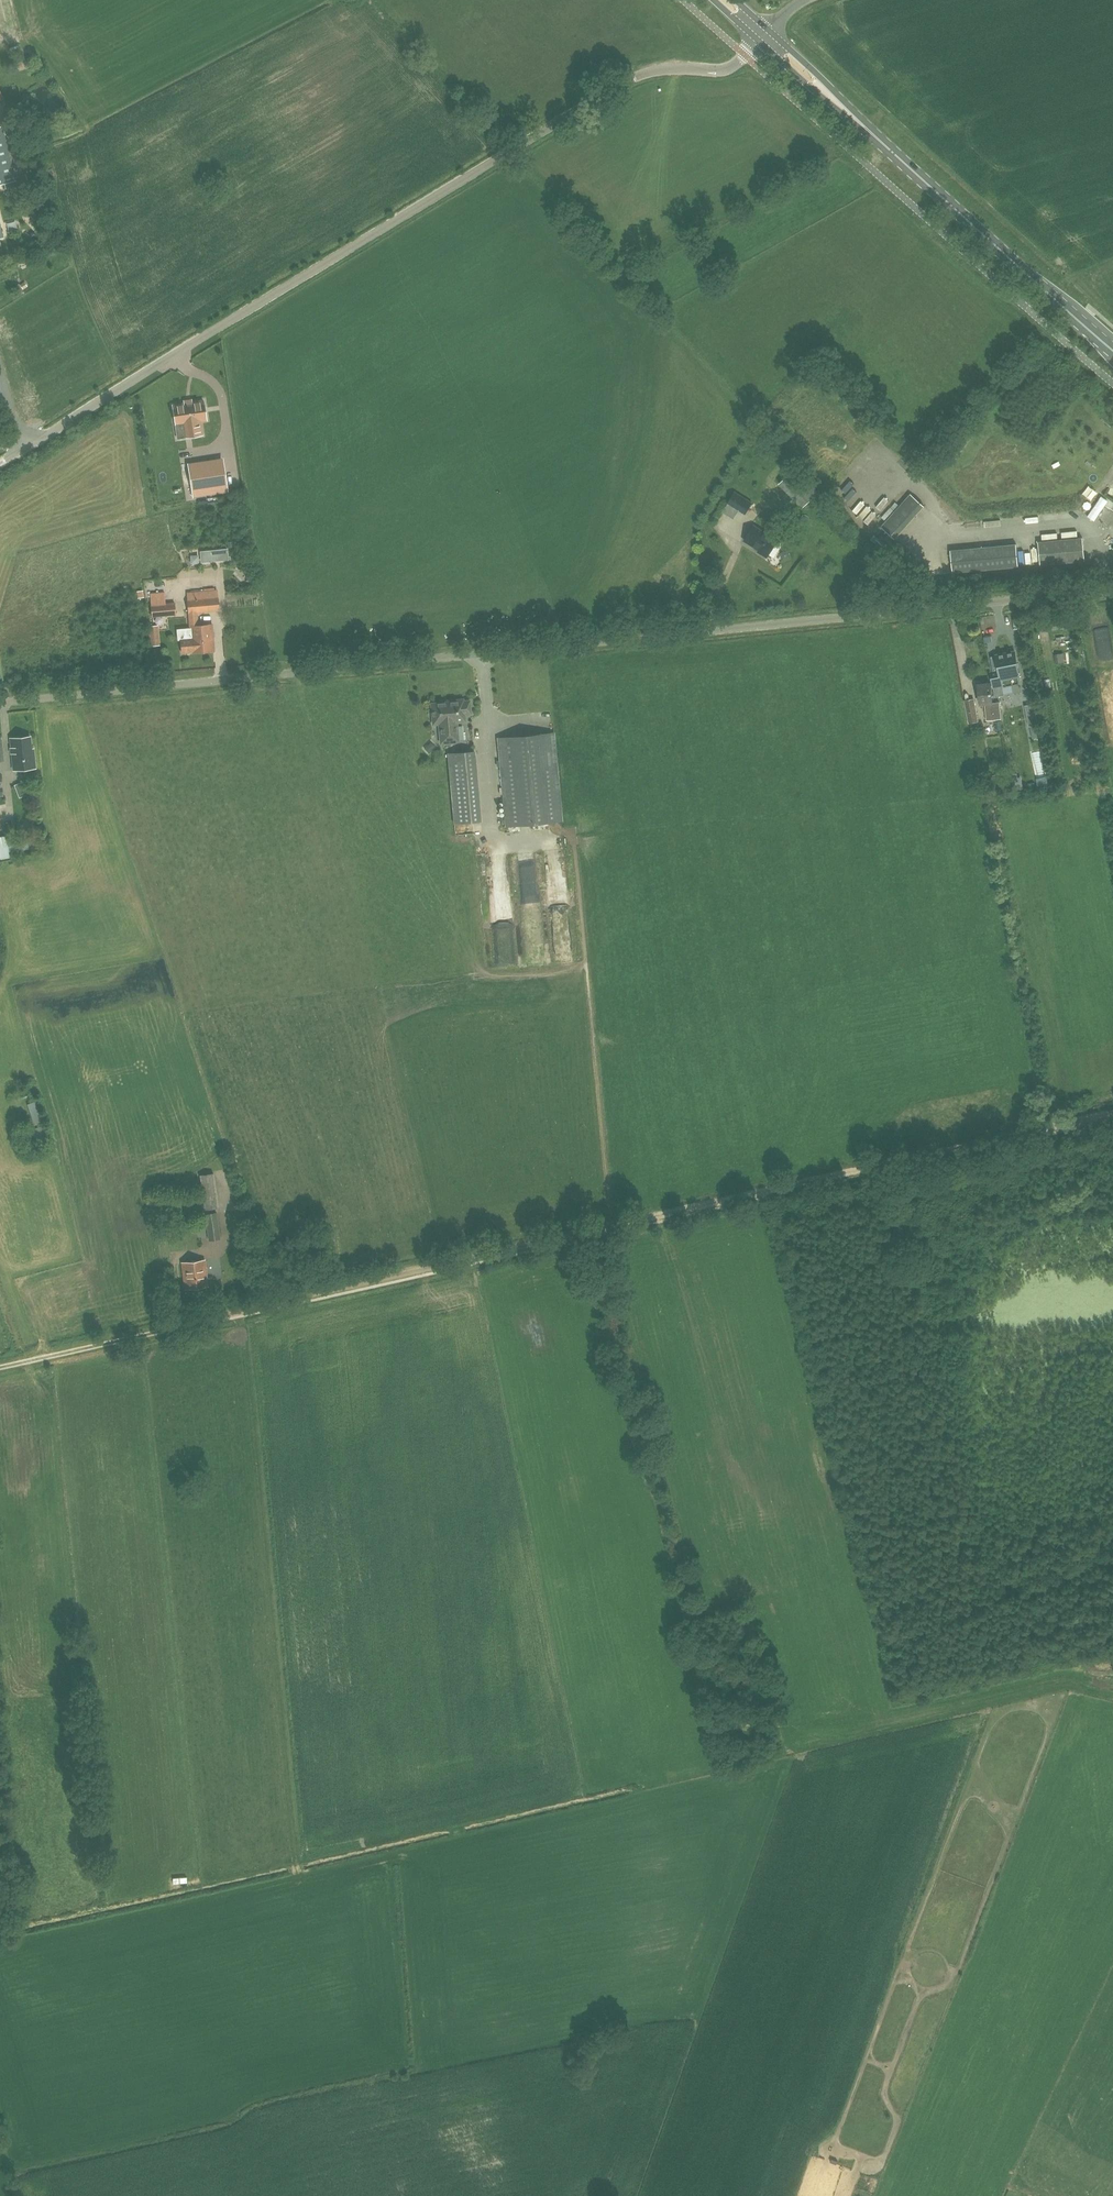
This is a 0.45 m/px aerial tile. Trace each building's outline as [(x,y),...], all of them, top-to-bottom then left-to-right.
[(15,180),(2,127),(0,127),(0,183),(15,180)] [(173,405),(176,424),(184,423),(186,437),(202,434),(200,420),(206,419),(204,401),(173,405)] [(227,489),(223,460),(189,465),(193,494),(227,489)] [(797,468),(780,482),(803,508),(820,493),(797,468)] [(728,503),(739,510),(745,514),(752,502),(735,492),(728,503)] [(879,525),(893,538),(923,505),(908,492),(879,525)] [(754,525),(744,540),(759,550),(758,552),(767,557),(777,540),(754,525)] [(1034,534),(1016,536),(1017,542),(1030,541),(1031,551),(1035,551),(1034,534)] [(1082,538),(1038,543),(1040,565),(1085,561),(1082,538)] [(950,550),(953,572),(1018,566),(1016,544),(950,550)] [(227,549),(201,551),(202,562),(228,559),(227,549)] [(218,596),(217,590),(187,593),(192,642),(182,643),(183,652),(193,651),(193,652),(215,650),(212,624),(198,625),(197,612),(219,610),(218,596)] [(175,603),(151,605),(152,616),(176,614),(175,603)] [(1050,620),(1051,628),(1066,627),(1066,618),(1050,620)] [(160,645),(158,625),(148,626),(150,646),(160,645)] [(1013,693),(1023,692),(1019,674),(1020,674),(1020,672),(1019,672),(1015,651),(996,655),(991,656),(994,672),(990,672),(995,697),(1005,695),(1003,687),(1012,685),(1013,693)] [(990,683),(978,684),(980,704),(984,703),(986,719),(994,719),(992,702),(990,683)] [(978,721),(974,698),(964,700),(968,723),(978,721)] [(453,700),(453,702),(431,704),(433,724),(439,723),(441,742),(458,741),(456,722),(465,721),(464,714),(470,713),(469,701),(463,701),(463,699),(453,700)] [(992,702),(994,719),(1001,718),(999,702),(999,701),(992,702)] [(1025,703),(1029,724),(1037,722),(1034,702),(1025,703)] [(560,821),(552,733),(499,738),(507,826),(560,821)] [(10,738),(12,753),(14,770),(35,767),(34,748),(31,749),(30,736),(10,738)] [(429,753),(434,749),(429,744),(424,748),(429,753)] [(1030,752),(1037,778),(1046,776),(1038,750),(1030,752)] [(448,753),(454,823),(481,821),(474,751),(448,753)] [(1017,773),(1011,774),(1013,791),(1023,789),(1021,777),(1018,777),(1017,773)] [(23,781),(14,785),(19,798),(28,794),(23,781)] [(512,928),(511,905),(494,906),(495,929),(512,928)] [(42,1122),(36,1101),(27,1104),(34,1125),(42,1122)] [(41,1126),(30,1127),(31,1140),(42,1139),(41,1126)] [(203,1195),(204,1209),(219,1208),(217,1193),(203,1195)] [(205,1213),(209,1240),(221,1238),(217,1211),(205,1213)] [(205,1260),(182,1262),(185,1288),(208,1285),(205,1260)]
